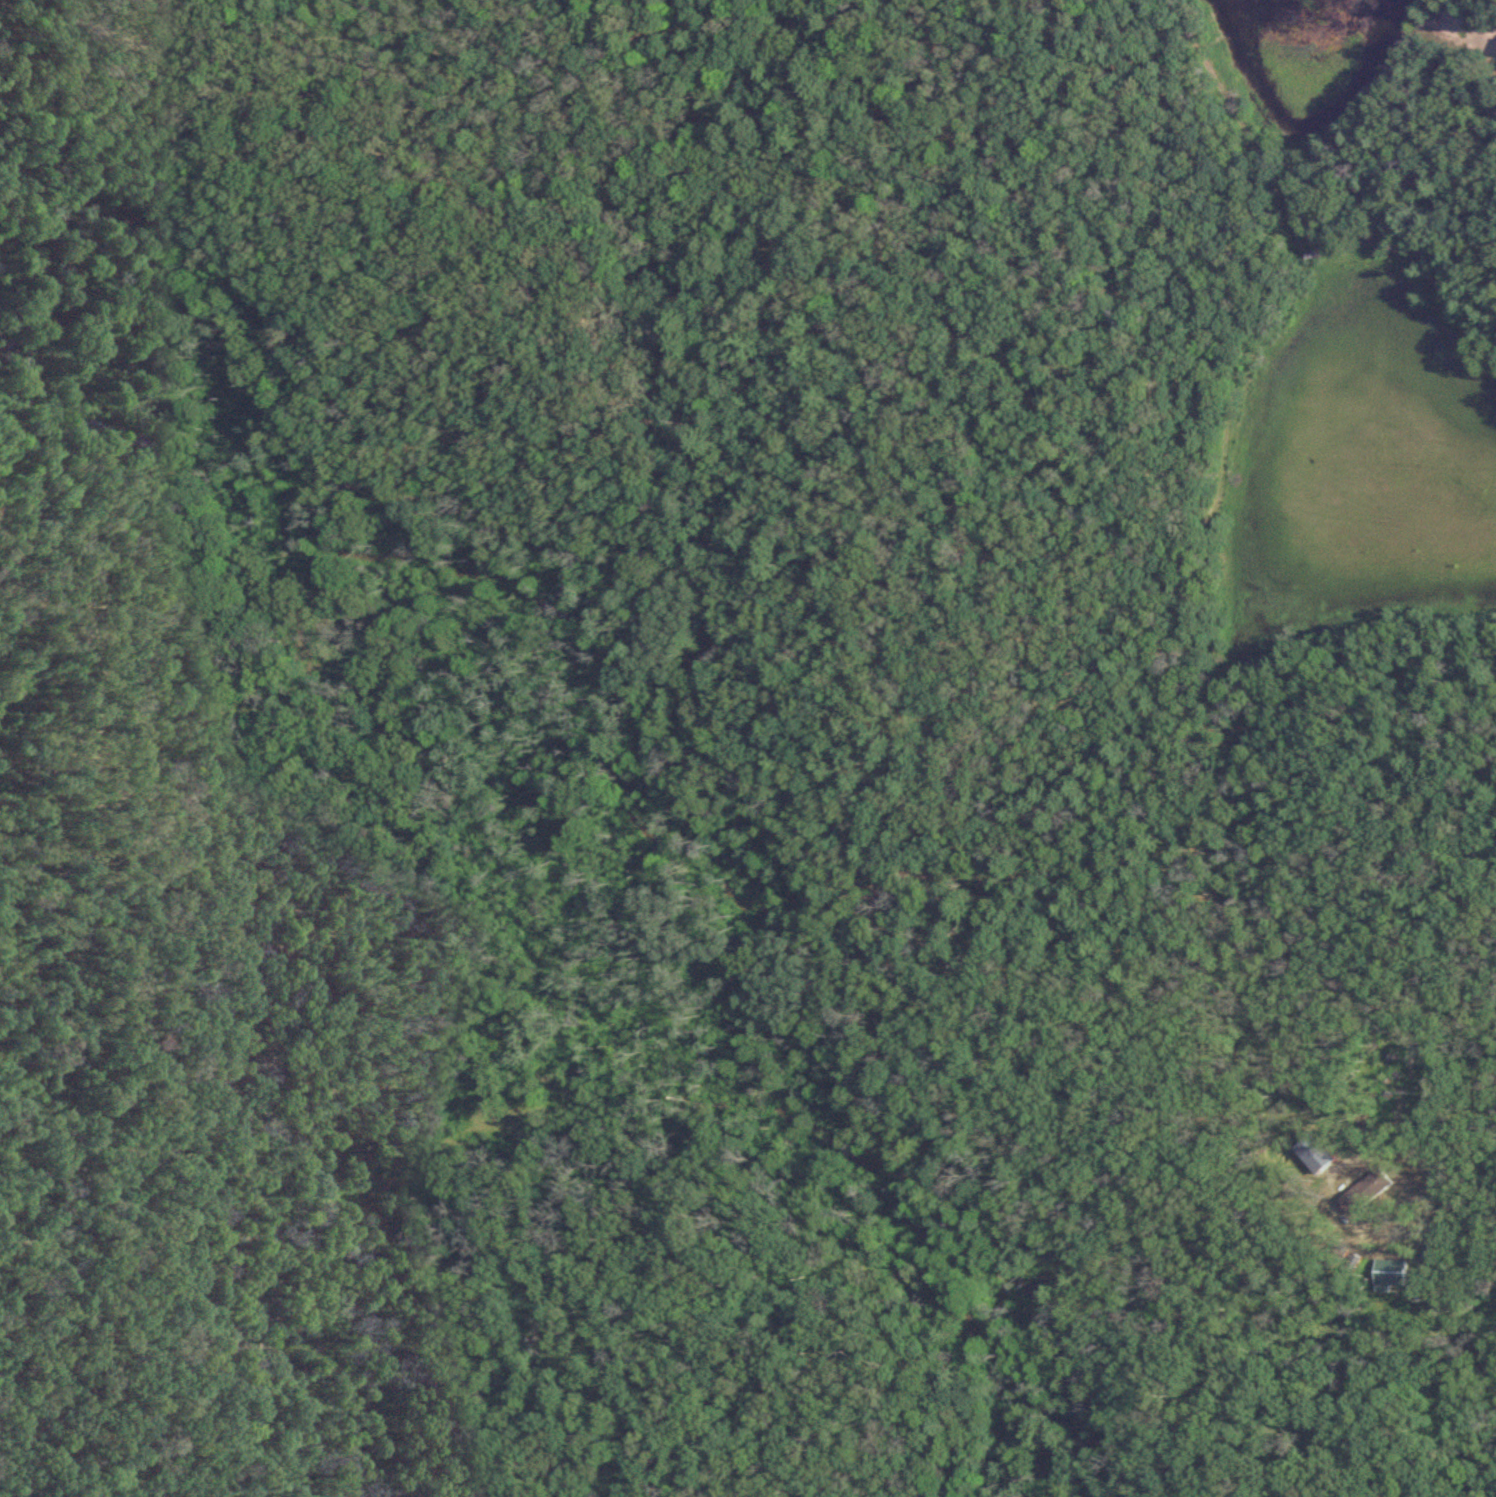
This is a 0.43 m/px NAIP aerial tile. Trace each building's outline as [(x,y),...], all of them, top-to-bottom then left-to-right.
[(1373,1198),(1396,1191),(1390,1172),(1367,1180),(1373,1198)]
